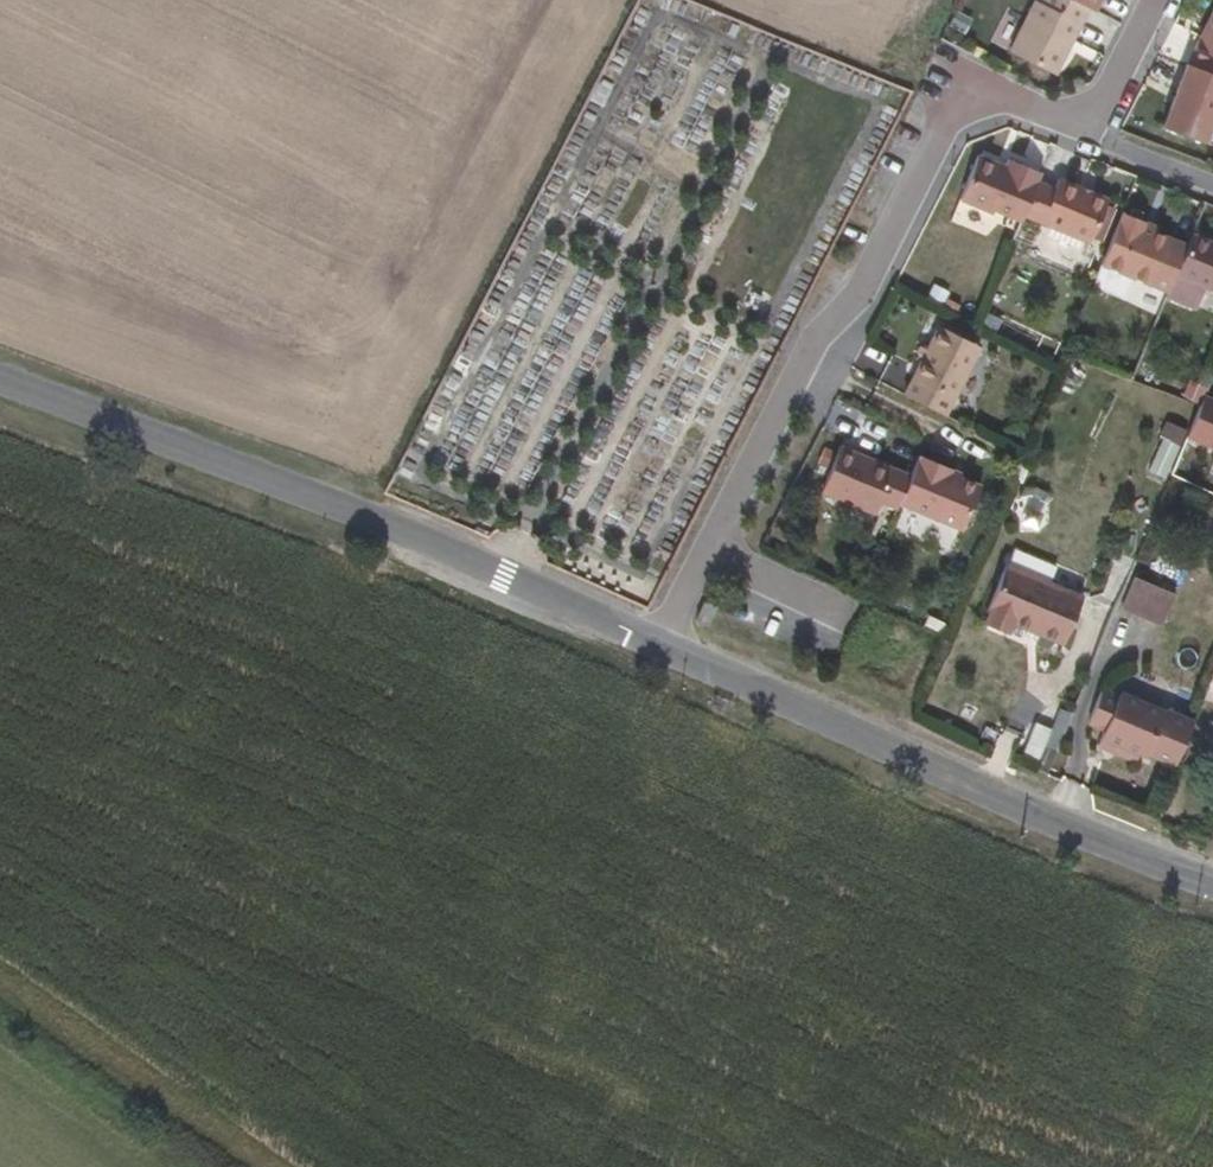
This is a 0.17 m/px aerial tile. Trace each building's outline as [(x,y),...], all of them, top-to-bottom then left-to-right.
[(1075,0),(1042,0),(1041,2),(1038,0),(1010,52),(1054,76),(1090,8),(1075,0)] [(1090,8),(1096,11),(1101,0),(1075,0),(1090,8)] [(1192,66),(1212,73),(1212,19),(1192,66)] [(1206,144),(1212,129),(1212,73),(1192,66),(1166,127),(1206,144)] [(995,214),(998,209),(1025,221),(1027,217),(1040,184),(1045,173),(1014,160),(1010,169),(982,157),(965,200),(995,214)] [(1061,180),(1056,191),(1040,184),(1027,217),(1092,244),(1109,200),(1061,180)] [(1149,223),(1125,213),(1104,264),(1154,285),(1173,238),(1147,228),(1149,223)] [(1212,290),(1212,242),(1196,235),(1179,276),(1212,290)] [(915,376),(956,399),(982,346),(941,323),(915,376)] [(882,508),(887,497),(903,503),(904,502),(917,471),(848,440),(829,483),(882,508)] [(967,528),(985,484),(953,471),(955,467),(924,454),(917,471),(904,502),(967,528)] [(1012,620),(1060,643),(1080,596),(1004,562),(984,607),(987,609),(982,620),(1005,631),(1012,620)] [(1128,610),(1152,622),(1165,590),(1142,578),(1128,610)] [(712,592),(702,612),(714,618),(723,597),(712,592)] [(1174,764),(1194,716),(1166,705),(1165,707),(1122,689),(1119,696),(1106,691),(1089,727),(1105,735),(1101,743),(1136,760),(1139,753),(1149,758),(1152,753),(1174,764)]
